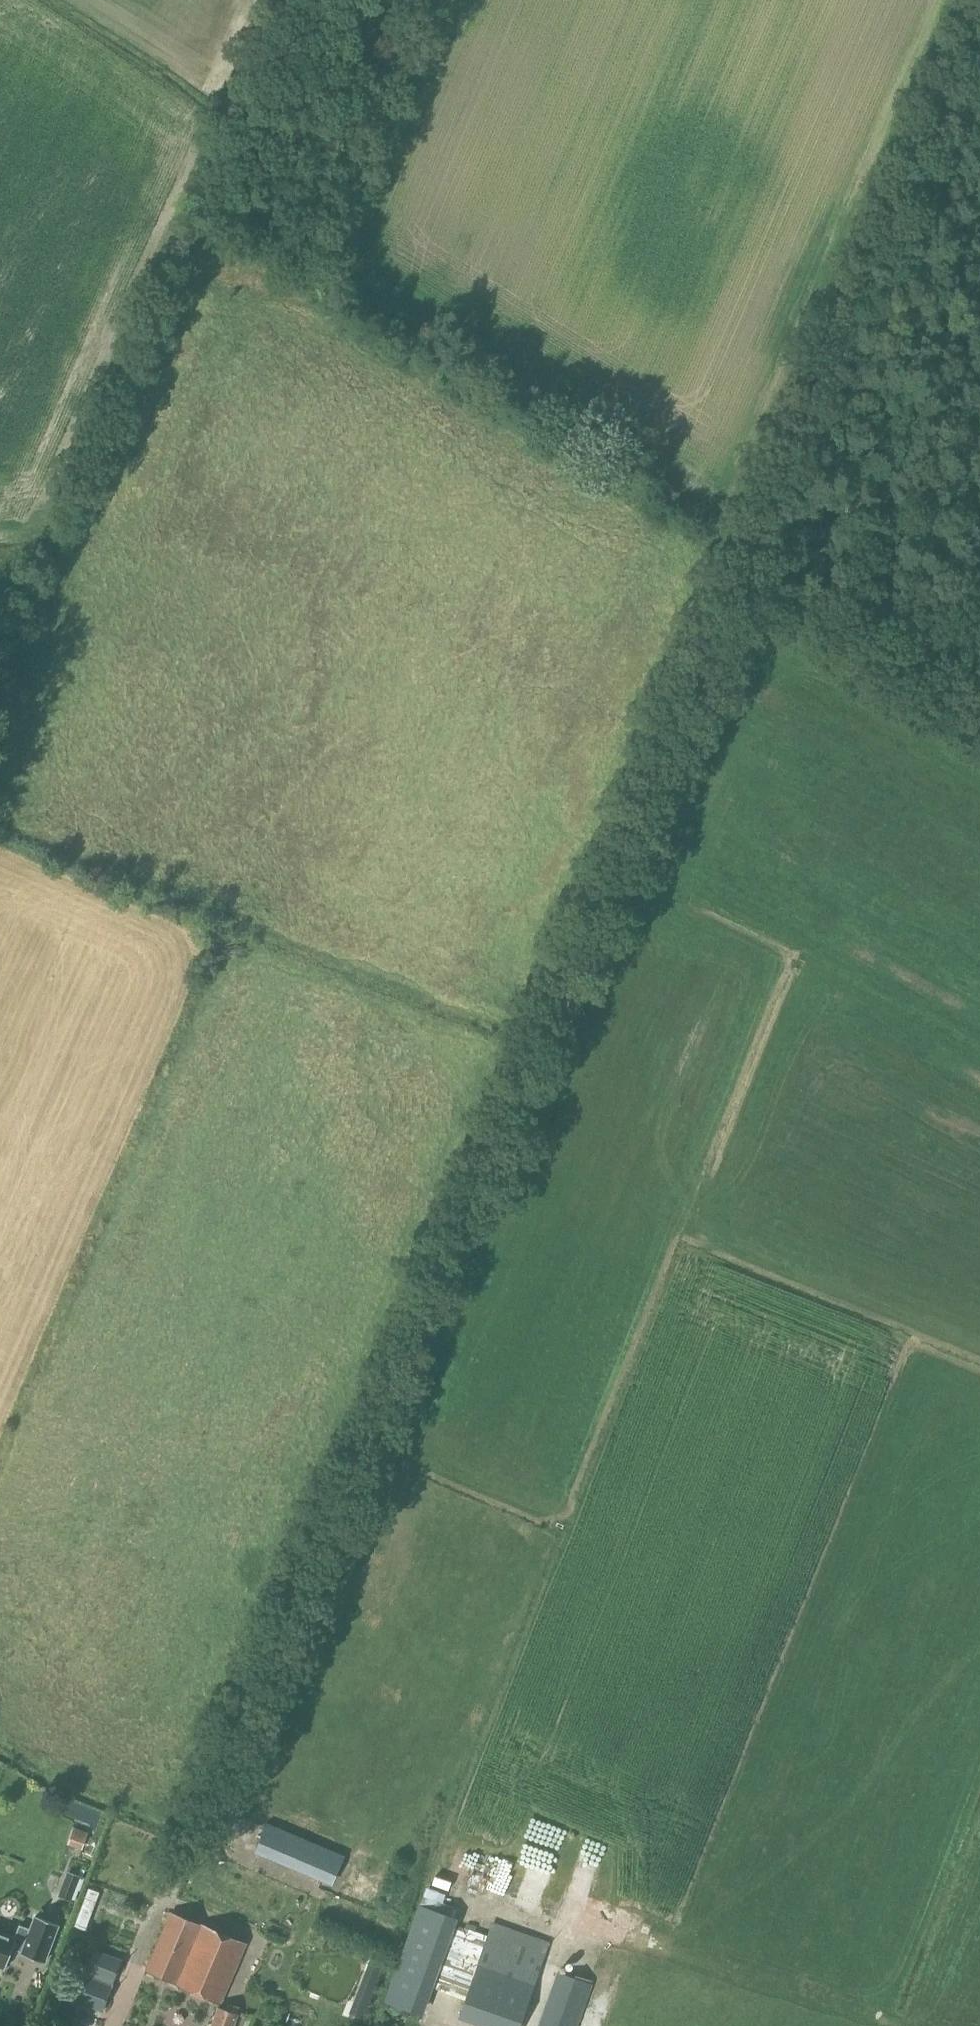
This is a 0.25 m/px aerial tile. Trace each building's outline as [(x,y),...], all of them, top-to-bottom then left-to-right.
[(345,1856),(266,1822),(253,1852),(332,1886),(345,1856)] [(74,1827),(68,1845),(82,1850),(89,1833),(74,1827)] [(75,1926),(86,1930),(100,1893),(89,1889),(75,1926)] [(465,2000),(458,2019),(478,2025),(520,2025),(550,1944),(492,1923),(487,1936),(469,1931),(468,1933),(455,1928),(458,1919),(419,1905),(384,2003),(423,2016),(433,1989),(465,2000)] [(171,1912),(145,1972),(222,2006),(226,1996),(235,1999),(241,1985),(232,1981),(248,1944),(171,1912)] [(5,1969),(13,1948),(22,1952),(22,1954),(44,1963),(59,1925),(36,1916),(30,1931),(20,1927),(15,1940),(0,1934),(0,1967),(5,1969)] [(558,1972),(539,2025),(578,2025),(592,1986),(558,1972)] [(238,2015),(237,2015),(240,2007),(227,2003),(224,2010),(218,2008),(212,2025),(234,2025),(238,2015)]
